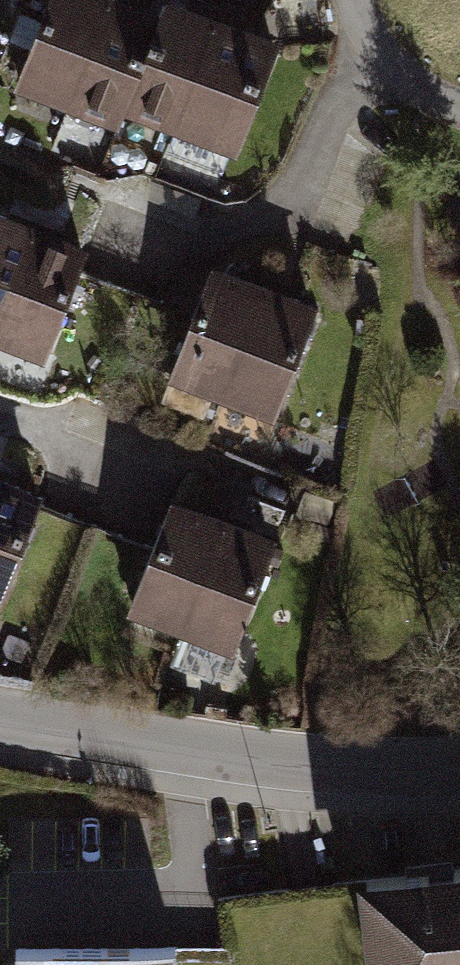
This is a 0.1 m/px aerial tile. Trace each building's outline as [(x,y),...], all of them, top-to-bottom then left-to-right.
[(103,0),(46,0),(10,88),(62,107),(103,0)] [(159,2),(155,0),(103,0),(62,107),(117,126),(121,115),(159,2)] [(224,9),(204,0),(160,0),(159,2),(121,115),(173,136),(224,9)] [(228,155),(283,35),(224,9),(173,136),(228,155)] [(40,222),(17,214),(0,208),(0,307),(40,222)] [(88,240),(40,222),(0,307),(0,344),(44,362),(80,264),(88,240)] [(215,396),(265,276),(214,258),(196,303),(168,375),(215,396)] [(274,415),(317,300),(297,291),(265,276),(215,396),(274,415)] [(42,483),(0,468),(0,598),(35,502),(42,483)] [(227,650),(277,532),(221,510),(173,631),(227,650)] [(364,862),(370,964),(459,964),(459,851),(364,862)] [(16,943),(14,964),(179,964),(180,942),(16,943)]
